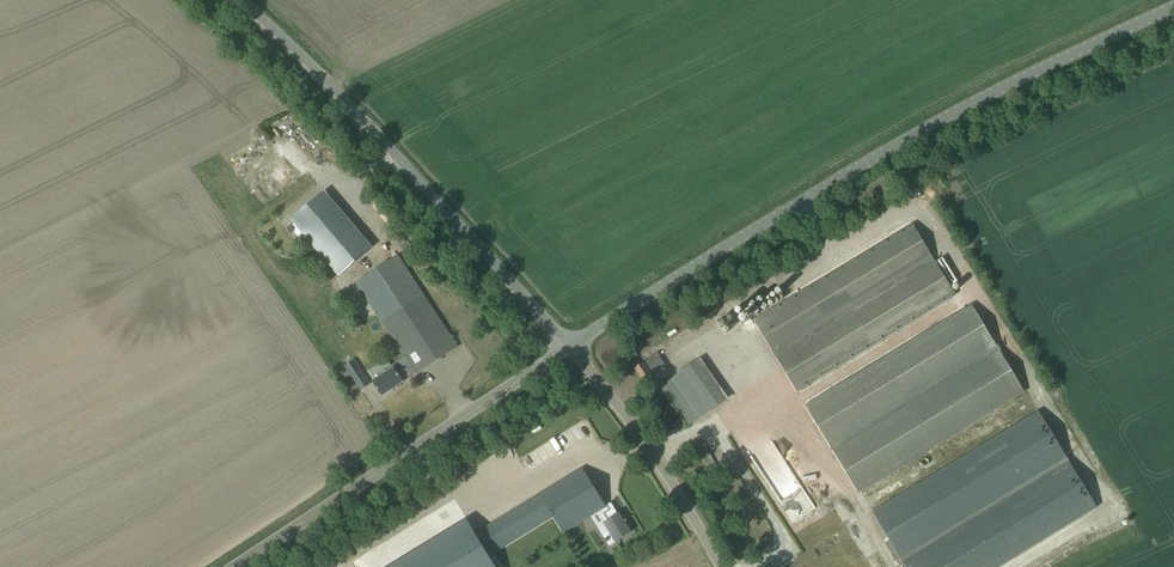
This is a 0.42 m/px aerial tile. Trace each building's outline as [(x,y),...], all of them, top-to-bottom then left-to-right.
[(291,220),(338,276),(372,247),(325,191),(291,220)] [(756,319),(799,390),(953,297),(910,226),(756,319)] [(415,244),(410,248),(414,252),(419,249),(415,244)] [(416,373),(457,346),(398,255),(356,283),(382,323),(383,322),(404,357),(390,366),(392,368),(373,381),(382,395),(403,382),(402,379),(415,371),(416,373)] [(1021,383),(978,311),(976,313),(972,305),(804,407),(812,421),(816,419),(860,492),(1024,392),(1020,384),(1021,383)] [(345,367),(359,390),(370,383),(355,361),(345,367)] [(697,362),(666,382),(689,420),(721,400),(697,362)] [(635,368),(644,381),(652,376),(643,363),(635,368)] [(557,413),(565,425),(583,414),(576,402),(557,413)] [(873,512),(906,566),(999,566),(1097,507),(1039,411),(873,512)] [(743,450),(752,466),(774,454),(765,438),(743,450)] [(581,469),(476,533),(489,556),(554,516),(564,533),(598,512),(604,523),(598,526),(605,539),(604,539),(606,543),(607,542),(610,545),(630,533),(629,531),(631,530),(627,523),(625,524),(619,514),(618,514),(611,502),(605,506),(582,469),(581,469)] [(389,566),(496,566),(489,556),(476,533),(467,520),(389,566)]
